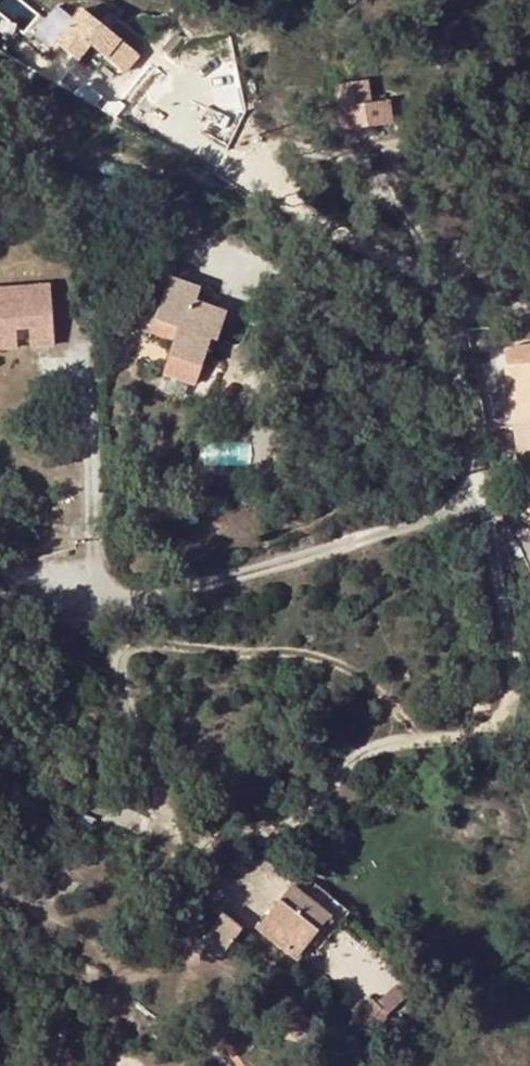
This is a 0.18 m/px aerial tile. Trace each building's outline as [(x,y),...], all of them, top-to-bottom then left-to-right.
[(119,39),(83,9),(72,0),(58,0),(36,28),(27,20),(15,34),(37,52),(48,38),(56,46),(71,28),(105,56),(106,55),(119,39)] [(336,107),(333,131),(354,133),(356,110),(336,107)] [(404,117),(356,110),(354,133),(390,138),(389,146),(401,146),(404,117)] [(195,306),(200,290),(169,279),(149,334),(175,342),(164,371),(195,383),(213,338),(218,340),(226,316),(195,306)] [(21,352),(20,335),(31,334),(32,351),(57,349),(52,288),(0,292),(0,353),(21,352)] [(134,322),(151,328),(158,308),(142,302),(134,322)] [(516,426),(529,423),(529,346),(505,349),(516,426)] [(516,426),(525,484),(529,483),(529,423),(516,426)] [(213,444),(213,456),(248,458),(249,445),(213,444)] [(293,885),(259,926),(298,957),(331,916),(293,885)] [(227,909),(210,930),(230,945),(246,924),(227,909)] [(374,999),(368,1004),(379,1016),(385,1010),(374,999)] [(353,1011),(367,1027),(379,1016),(368,1004),(365,1001),(353,1011)] [(292,1020),(303,1030),(311,1022),(300,1011),(292,1020)] [(285,1028),(295,1038),(303,1030),(292,1020),(285,1028)]
